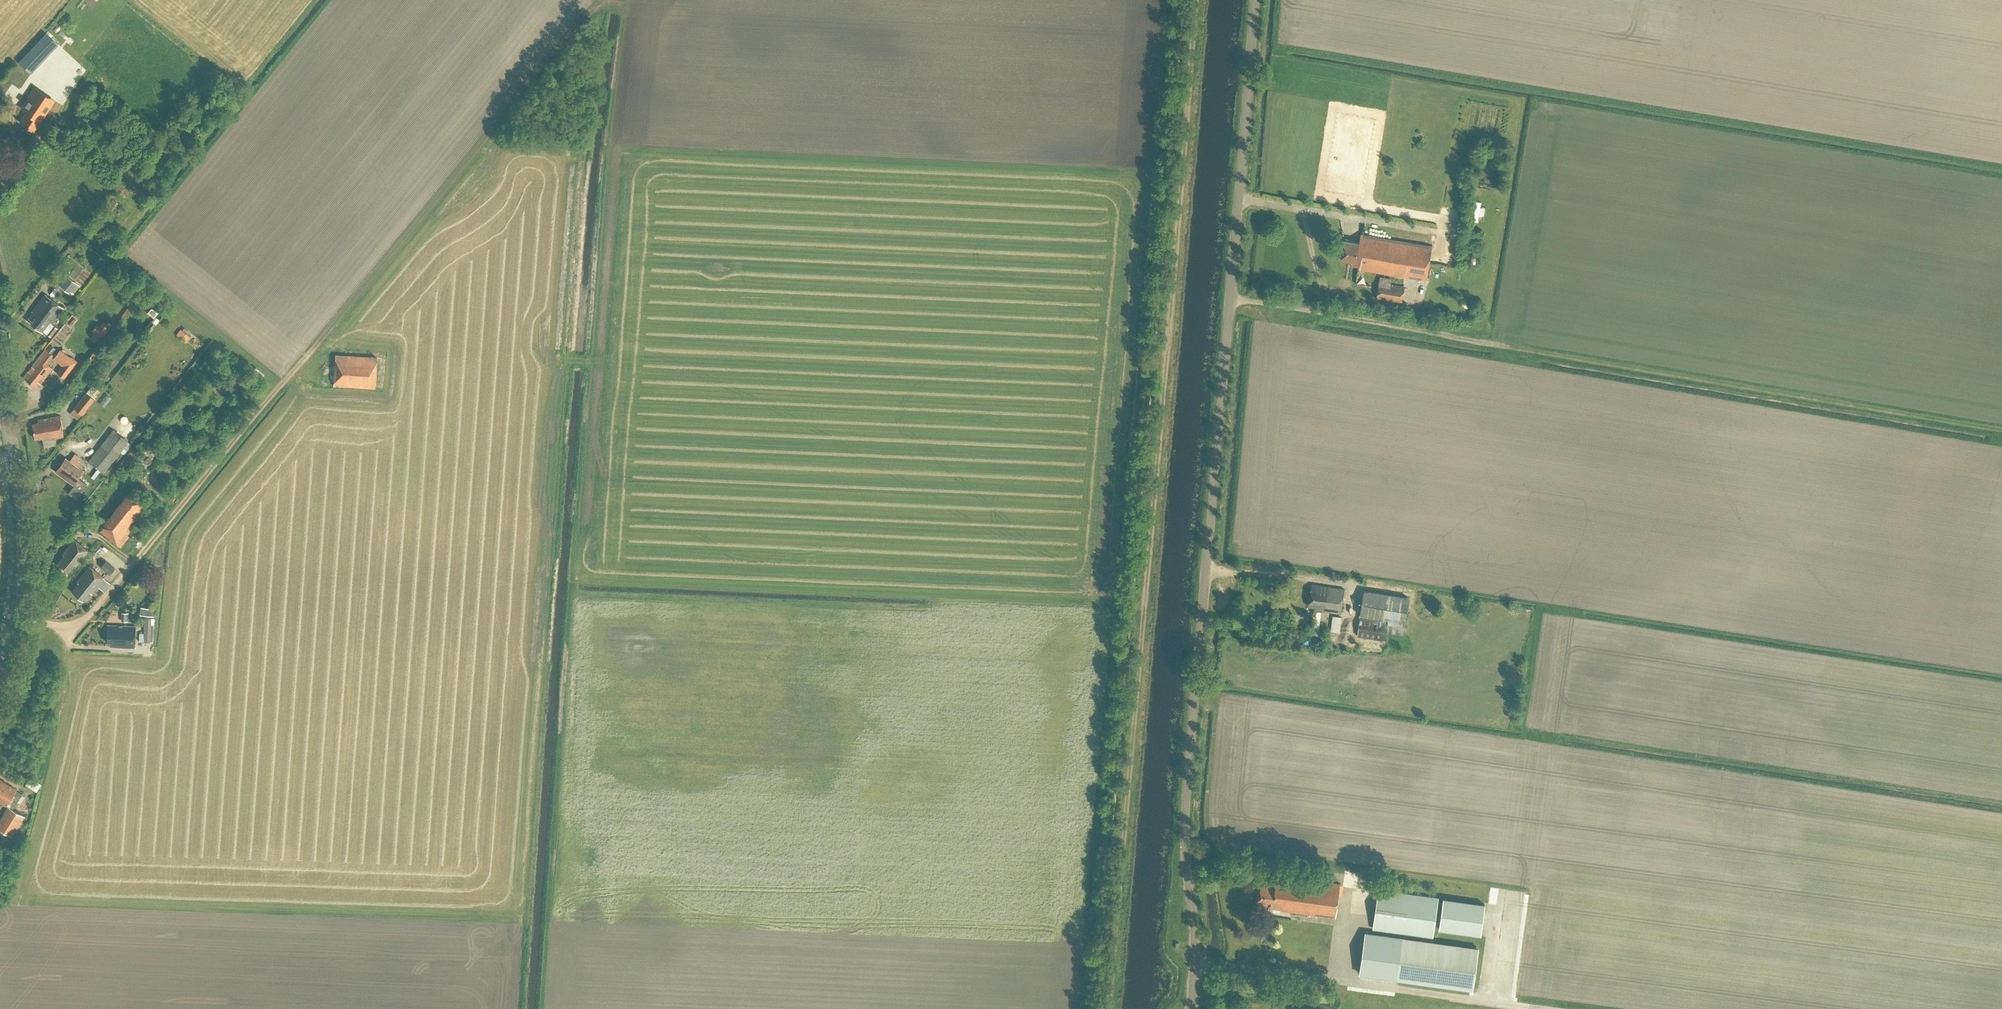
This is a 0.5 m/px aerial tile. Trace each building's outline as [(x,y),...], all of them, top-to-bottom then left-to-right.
[(25,56),(24,56),(36,67),(52,50),(40,39),(25,56)] [(19,121),(33,131),(51,104),(45,100),(48,95),(35,86),(20,108),(26,111),(19,121)] [(1472,220),(1479,220),(1481,201),(1474,200),(1472,220)] [(1429,247),(1402,243),(1361,236),(1359,242),(1344,240),(1342,251),(1340,252),(1340,255),(1341,256),(1340,259),(1352,261),(1351,264),(1359,266),(1358,268),(1426,280),(1432,246),(1430,245),(1429,247)] [(103,252),(110,243),(103,238),(96,247),(103,252)] [(79,285),(67,275),(59,285),(69,293),(70,291),(73,293),(79,285)] [(1379,277),(1376,299),(1403,303),(1405,288),(1391,286),(1391,279),(1392,279),(1379,277)] [(45,293),(31,311),(32,311),(28,317),(32,321),(30,323),(42,332),(50,322),(51,323),(63,308),(45,293)] [(153,317),(163,306),(157,300),(147,312),(153,317)] [(96,324),(91,331),(93,332),(90,337),(98,343),(111,327),(103,321),(99,326),(96,324)] [(190,336),(180,328),(176,334),(186,342),(190,336)] [(51,368),(44,363),(51,354),(44,349),(23,375),(36,386),(51,368)] [(60,349),(54,358),(70,369),(77,360),(71,356),(71,357),(60,349)] [(333,356),(331,386),(373,389),(375,359),(333,356)] [(93,379),(88,392),(98,395),(103,383),(93,379)] [(94,398),(86,392),(74,407),(82,414),(94,398)] [(41,418),(42,420),(31,422),(34,437),(44,435),(45,437),(50,436),(50,437),(64,435),(60,414),(41,418)] [(113,429),(88,461),(104,473),(128,441),(113,429)] [(65,457),(55,470),(71,483),(82,471),(65,457)] [(73,484),(67,493),(75,499),(81,490),(73,484)] [(131,491),(100,530),(120,547),(129,535),(127,534),(149,505),(131,491)] [(64,553),(55,563),(67,572),(74,563),(76,564),(87,549),(73,538),(62,552),(64,553)] [(115,567),(105,559),(100,566),(109,574),(115,567)] [(75,582),(78,584),(71,592),(82,600),(88,592),(91,594),(103,579),(88,567),(75,582)] [(1309,605),(1318,607),(1317,609),(1340,612),(1344,589),(1312,584),(1309,605)] [(1409,598),(1363,590),(1359,614),(1388,619),(1387,621),(1361,617),(1358,636),(1359,636),(1358,645),(1385,649),(1387,632),(1403,634),(1404,622),(1405,622),(1409,598)] [(154,615),(155,607),(140,606),(139,614),(154,615)] [(1333,614),(1330,630),(1339,631),(1342,615),(1333,614)] [(154,618),(144,617),(143,641),(152,642),(154,618)] [(106,641),(110,642),(110,646),(134,647),(135,627),(107,626),(106,641)] [(1327,636),(1311,634),(1309,642),(1325,644),(1327,636)] [(36,790),(40,783),(30,776),(25,783),(36,790)] [(7,804),(12,796),(18,800),(22,794),(16,790),(17,789),(0,779),(0,800),(7,804)] [(0,818),(0,830),(12,837),(25,816),(7,806),(0,818)] [(1282,908),(1282,910),(1335,917),(1340,882),(1277,873),(1275,885),(1262,883),(1261,893),(1258,892),(1257,898),(1260,899),(1259,907),(1268,908),(1268,906),(1282,908)] [(1379,888),(1373,928),(1433,937),(1438,897),(1379,888)] [(1485,904),(1443,898),(1439,929),(1480,935),(1485,904)] [(1402,937),(1396,979),(1472,990),(1478,948),(1402,937)]
